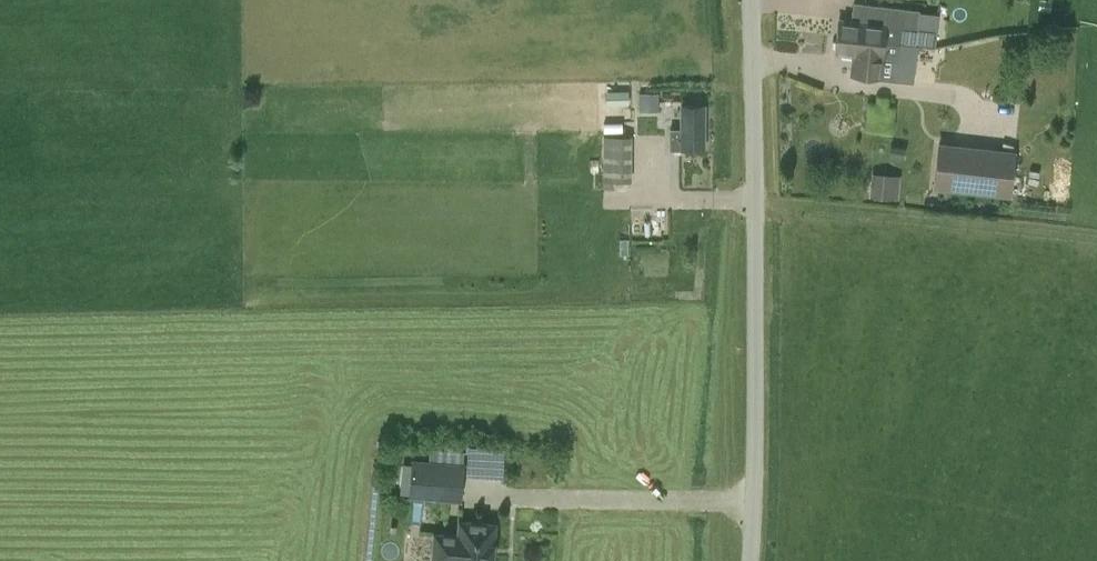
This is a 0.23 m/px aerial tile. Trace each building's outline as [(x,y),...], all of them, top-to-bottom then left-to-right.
[(853,2),(851,20),(839,19),(835,52),(853,54),(851,73),(896,78),(899,43),(936,47),(938,30),(914,28),(913,40),(900,39),(903,7),(853,2)] [(629,90),(605,90),(605,103),(629,103),(629,90)] [(639,93),(640,111),(659,111),(659,93),(639,93)] [(668,127),(668,146),(703,146),(703,105),(680,105),(680,127),(668,127)] [(622,131),(622,122),(603,122),(603,131),(622,131)] [(604,135),(603,181),(632,181),(632,135),(604,135)] [(932,188),(1011,196),(1016,150),(938,142),(932,188)] [(872,172),(870,196),(893,199),(896,175),(872,172)] [(460,498),(463,463),(411,458),(408,494),(460,498)] [(434,530),(431,558),(455,560),(491,560),(495,521),(459,518),(458,532),(434,530)]
